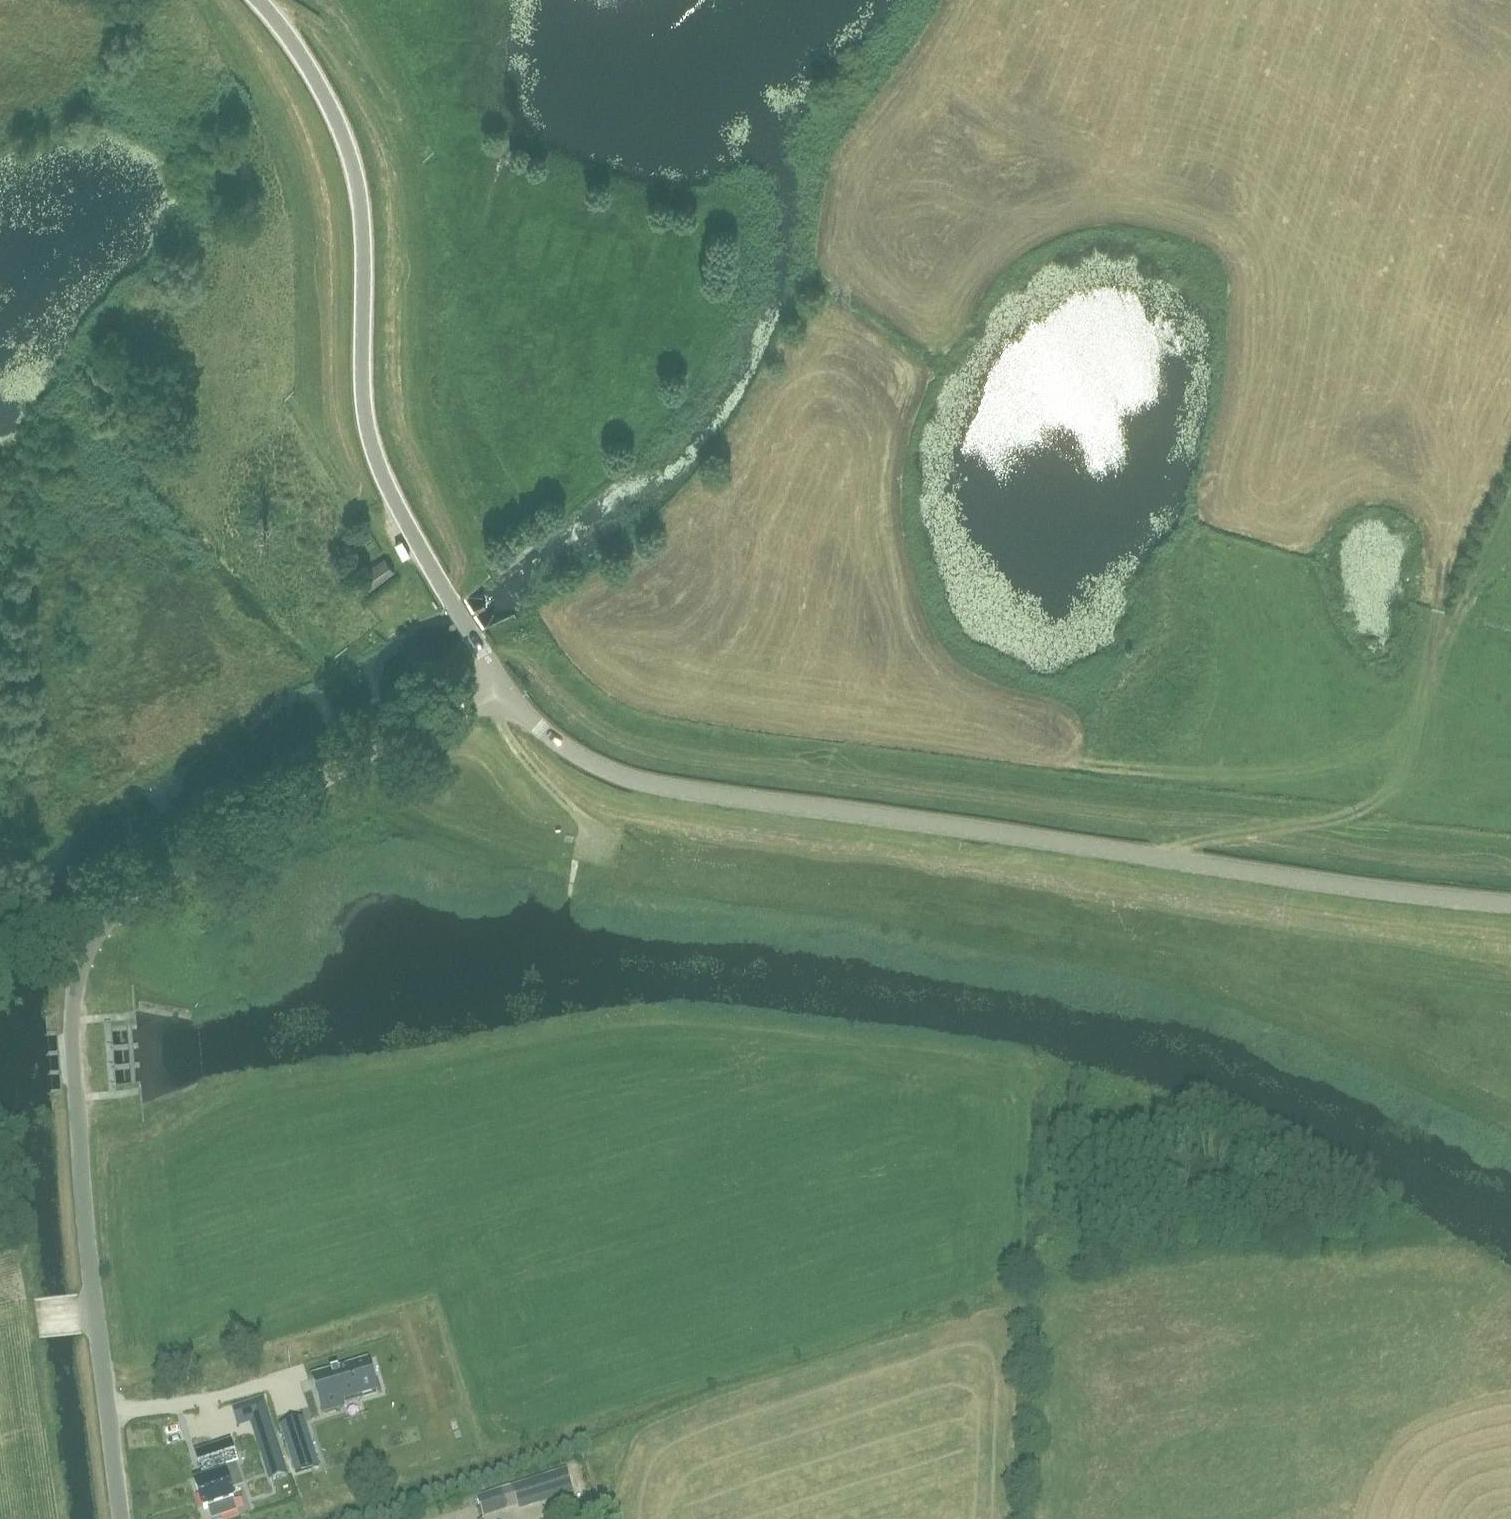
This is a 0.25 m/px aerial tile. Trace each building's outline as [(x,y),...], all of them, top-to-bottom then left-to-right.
[(395,571),(386,558),(371,569),(360,577),(370,590),(395,571)] [(366,1397),(384,1390),(381,1381),(376,1367),(375,1367),(373,1362),(371,1363),(367,1352),(319,1370),(324,1386),(322,1387),(329,1406),(336,1404),(344,1401),(344,1400),(345,1400),(345,1399),(363,1391),(366,1397)] [(267,1464),(283,1459),(268,1413),(253,1418),(267,1464)] [(281,1426),(288,1449),(296,1472),(319,1465),(311,1442),(304,1419),(281,1426)] [(566,1467),(477,1496),(483,1516),(518,1505),(519,1510),(574,1493),(566,1467)] [(231,1489),(242,1485),(237,1470),(226,1474),(226,1473),(195,1483),(204,1508),(234,1499),(231,1489)]
